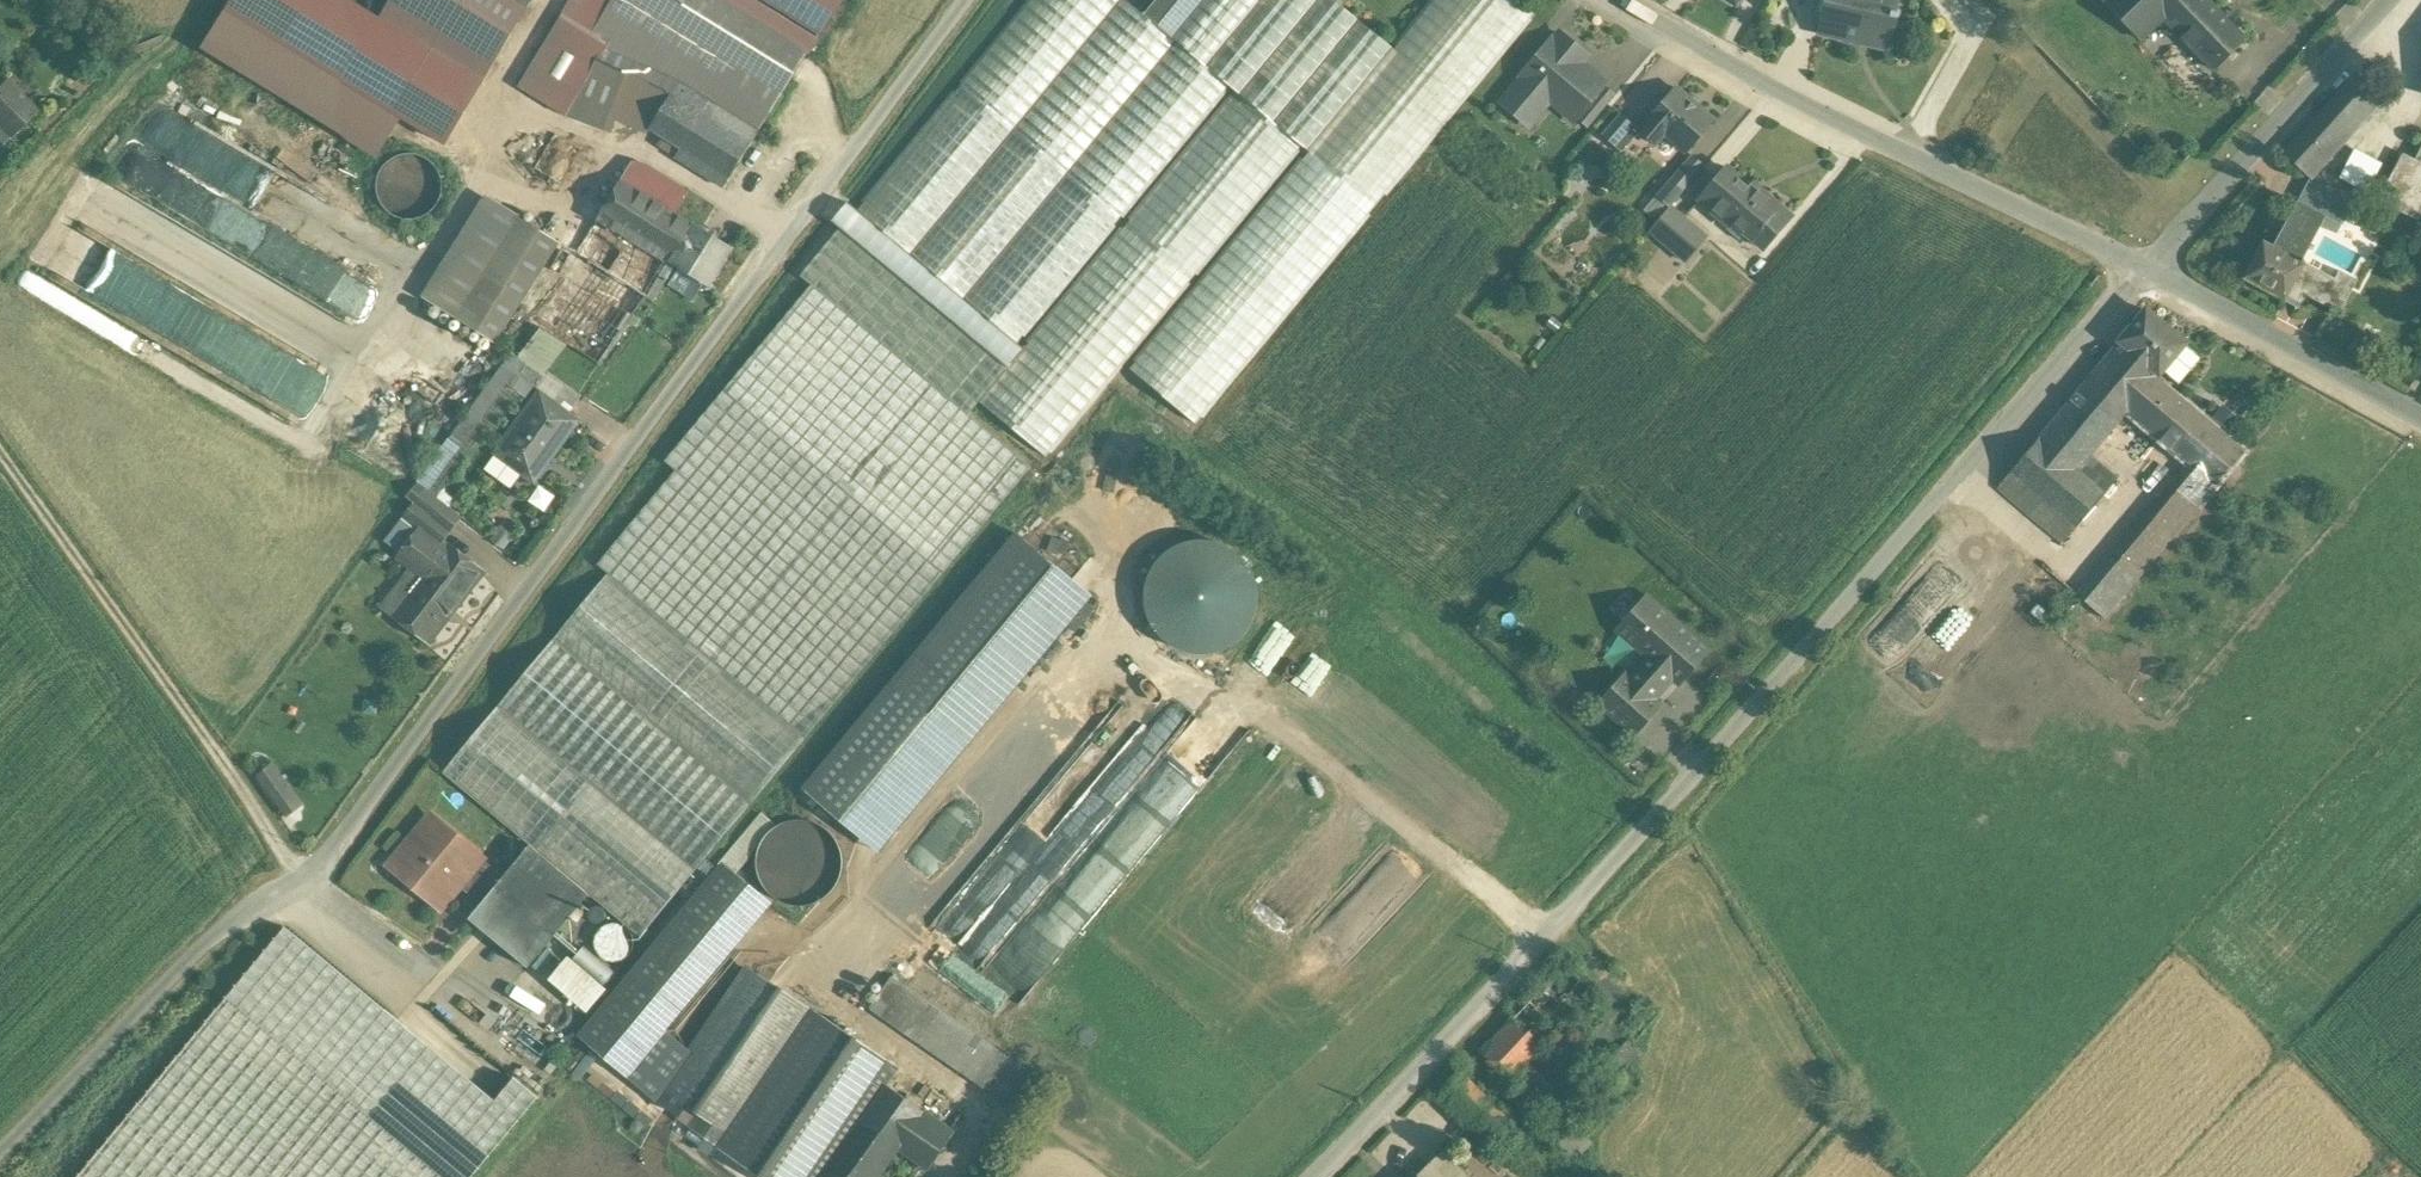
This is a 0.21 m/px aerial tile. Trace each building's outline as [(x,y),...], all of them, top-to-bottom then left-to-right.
[(505,0),(472,0),(451,49),(575,101),(599,41),(591,36),(505,0)] [(721,0),(614,0),(591,36),(599,41),(683,75),(763,126),(807,53),(721,0)] [(857,210),(1017,343),(1230,85),(1145,15),(1127,0),(1031,0),(857,210)] [(1130,368),(1196,423),(1535,14),(1518,0),(1434,0),(1393,49),(1309,151),(1130,368)] [(1145,15),(1230,85),(1236,91),(1302,145),(1309,151),(1393,49),(1335,0),(1157,0),(1145,15)] [(1819,33),(1849,40),(1851,34),(1868,37),(1867,38),(1891,44),(1896,18),(1898,18),(1900,13),(1896,12),(1899,0),(1826,0),(1819,33)] [(2141,39),(2164,18),(2164,17),(2182,0),(2103,0),(2141,39)] [(2208,0),(2182,0),(2164,17),(2164,18),(2214,69),(2245,39),(2208,0)] [(1555,42),(1552,40),(1523,75),(1525,78),(1511,94),(1535,115),(1550,98),(1575,119),(1576,118),(1604,85),(1605,83),(1572,55),(1578,48),(1561,34),(1555,42)] [(575,101),(572,107),(608,123),(610,118),(646,135),(650,129),(683,75),(599,41),(575,101)] [(2357,73),(2283,154),(2310,179),(2383,96),(2357,73)] [(763,126),(683,75),(650,129),(662,137),(681,148),(676,158),(724,188),(763,126)] [(0,86),(0,147),(37,111),(7,79),(0,86)] [(1604,85),(1576,118),(1589,128),(1616,95),(1604,85)] [(1676,88),(1640,131),(1641,131),(1656,145),(1666,134),(1686,151),(1713,120),(1676,88)] [(1024,348),(980,401),(1047,456),(1302,145),(1236,91),(1024,348)] [(181,113),(158,154),(216,187),(183,188),(185,219),(213,234),(231,234),(231,232),(242,238),(243,237),(242,217),(263,216),(258,214),(272,213),(288,185),(287,172),(181,113)] [(1640,131),(1620,113),(1602,135),(1622,152),(1641,131),(1640,131)] [(681,148),(662,137),(657,146),(676,158),(681,148)] [(2417,154),(2420,155),(2416,162),(2403,155),(2379,199),(2418,219),(2420,213),(2420,147),(2417,154)] [(557,177),(566,162),(547,151),(538,166),(557,177)] [(440,199),(443,186),(440,174),(433,163),(422,156),(410,154),(397,157),(387,164),(380,175),(377,187),(380,200),(387,210),(398,217),(410,219),(423,217),(433,210),(440,199)] [(1692,155),(1656,195),(1670,207),(1671,206),(1705,166),(1692,155)] [(683,199),(630,166),(622,180),(675,213),(683,199)] [(1760,197),(1727,169),(1700,201),(1731,227),(1734,223),(1758,244),(1767,234),(1772,238),(1791,216),(1764,192),(1760,197)] [(555,361),(567,343),(558,337),(604,269),(646,296),(655,301),(677,266),(673,263),(695,226),(675,213),(622,180),(533,322),(540,327),(529,341),(531,343),(555,361)] [(717,206),(690,189),(688,192),(683,199),(675,213),(695,226),(673,263),(677,266),(709,286),(732,248),(703,230),(717,206)] [(2326,216),(2299,202),(2291,215),(2318,230),(2326,216)] [(857,210),(848,203),(832,222),(840,228),(800,276),(811,285),(969,414),(980,401),(1024,348),(1017,343),(857,210)] [(1670,207),(1650,231),(1664,242),(1677,227),(1685,218),(1671,206),(1670,207)] [(2274,247),(2264,242),(2244,278),(2285,300),(2286,297),(2305,263),(2301,261),(2319,230),(2318,230),(2291,215),(2274,247)] [(520,217),(456,317),(496,343),(560,243),(520,217)] [(1699,246),(1677,227),(1664,242),(1686,262),(1699,246)] [(261,332),(74,230),(52,270),(239,372),(261,332)] [(2334,278),(2305,263),(2286,297),(2300,304),(2305,294),(2339,313),(2355,279),(2338,270),(2334,278)] [(604,269),(558,337),(567,343),(599,363),(646,296),(604,269)] [(811,285),(665,461),(676,470),(598,564),(609,573),(806,737),(1032,466),(971,415),(969,414),(811,285)] [(2185,343),(2146,310),(2120,341),(2120,342),(2111,352),(2153,388),(2160,380),(2156,377),(2158,374),(2159,374),(2185,343)] [(555,361),(531,343),(520,358),(544,375),(555,361)] [(513,352),(451,437),(462,446),(507,384),(514,374),(510,371),(520,358),(513,352)] [(2111,352),(2047,428),(2085,461),(2090,455),(2127,411),(2188,462),(2216,485),(2244,451),(2160,380),(2153,388),(2111,352)] [(544,375),(520,358),(510,371),(514,374),(533,388),(534,389),(544,375)] [(533,388),(514,374),(507,384),(526,397),(533,388)] [(540,392),(495,453),(531,479),(553,449),(557,451),(580,420),(540,392)] [(2085,461),(2047,428),(2010,473),(2032,491),(2076,528),(2118,478),(2090,455),(2085,461)] [(451,437),(419,482),(438,496),(470,451),(462,446),(451,437)] [(2188,462),(2133,528),(2161,551),(2216,485),(2188,462)] [(2032,491),(2010,473),(1997,488),(2019,506),(2032,491)] [(540,484),(530,499),(546,510),(556,494),(540,484)] [(460,517),(426,491),(405,517),(420,529),(422,527),(441,542),(460,517)] [(2076,528),(2032,491),(2019,506),(2063,543),(2076,528)] [(441,542),(422,527),(420,529),(398,558),(423,578),(395,614),(428,639),(481,571),(448,546),(447,547),(441,542)] [(2133,528),(2077,595),(2105,618),(2161,551),(2133,528)] [(1015,532),(802,788),(878,852),(1093,596),(1015,532)] [(1199,539),(1181,543),(1168,550),(1156,561),(1148,575),(1144,590),(1144,605),(1148,620),(1157,634),(1168,645),(1182,652),(1197,655),(1213,654),(1229,648),(1243,638),(1254,624),(1259,607),(1260,590),(1255,573),(1245,559),(1232,548),(1216,541),(1199,539)] [(806,737),(609,573),(443,773),(530,845),(589,894),(640,936),(806,737)] [(1647,656),(1673,679),(1679,684),(1710,650),(1647,595),(1617,630),(1647,656)] [(1673,679),(1647,656),(1630,677),(1655,699),(1673,679)] [(1630,677),(1626,674),(1599,704),(1635,735),(1662,705),(1655,699),(1630,677)] [(977,818),(1005,840),(1120,697),(1094,676),(1025,762),(999,741),(966,783),(990,802),(977,818)] [(1200,765),(1193,770),(1201,781),(1225,764),(1197,725),(1178,738),(1187,750),(1189,748),(1200,765)] [(268,767),(253,779),(284,817),(299,805),(268,767)] [(433,817),(391,867),(407,880),(408,888),(415,894),(423,893),(439,906),(457,884),(470,895),(493,867),(480,857),(481,856),(433,817)] [(839,878),(843,862),(839,845),(830,832),(816,822),(799,819),(783,823),(769,832),(760,846),(757,863),(760,879),(770,893),(784,902),(800,905),(817,902),(830,892),(839,878)] [(998,980),(1025,997),(1055,950),(1055,941),(1063,928),(1076,936),(1085,924),(1037,925),(1037,910),(1043,901),(1068,900),(991,851),(989,851),(963,834),(947,835),(947,846),(928,846),(916,838),(897,868),(912,878),(913,919),(924,926),(920,926),(986,968),(986,981),(998,980)] [(478,908),(469,919),(528,968),(589,894),(530,845),(504,876),(478,908)] [(719,865),(579,1033),(629,1074),(769,906),(719,865)] [(493,867),(470,895),(467,899),(478,908),(504,876),(493,867)] [(635,938),(633,933),(630,928),(626,925),(621,922),(616,921),(610,921),(605,923),(600,926),(597,930),(594,935),(593,940),(593,946),(595,951),(598,956),(602,959),(607,962),(613,963),(618,963),(623,961),(628,958),(631,954),(634,949),(635,944),(635,938)] [(76,1176),(469,1176),(535,1097),(512,1077),(492,1100),(283,926),(76,1176)] [(1564,962),(1482,1051),(1511,1081),(1557,1032),(1569,1043),(1588,1022),(1576,1011),(1594,992),(1564,962)] [(747,968),(664,1088),(701,1113),(692,1126),(721,1146),(812,1012),(747,968)] [(920,1042),(942,1010),(892,976),(869,1009),(919,1043),(920,1042)] [(1004,1054),(942,1010),(920,1042),(983,1085),(1004,1054)] [(721,1146),(767,1176),(822,1176),(887,1085),(898,1071),(812,1012),(721,1146)] [(1004,1054),(983,1085),(1024,1114),(1045,1083),(1004,1054)] [(1556,1089),(1532,1067),(1515,1085),(1540,1107),(1556,1089)] [(1512,1123),(1463,1073),(1436,1100),(1485,1149),(1512,1123)] [(897,1146),(924,1111),(924,1110),(887,1085),(822,1176),(875,1176),(897,1146)] [(924,1111),(897,1146),(927,1166),(951,1131),(925,1113),(926,1113),(924,1111)] [(1418,1176),(1470,1176),(1444,1149),(1417,1175),(1418,1176)]
